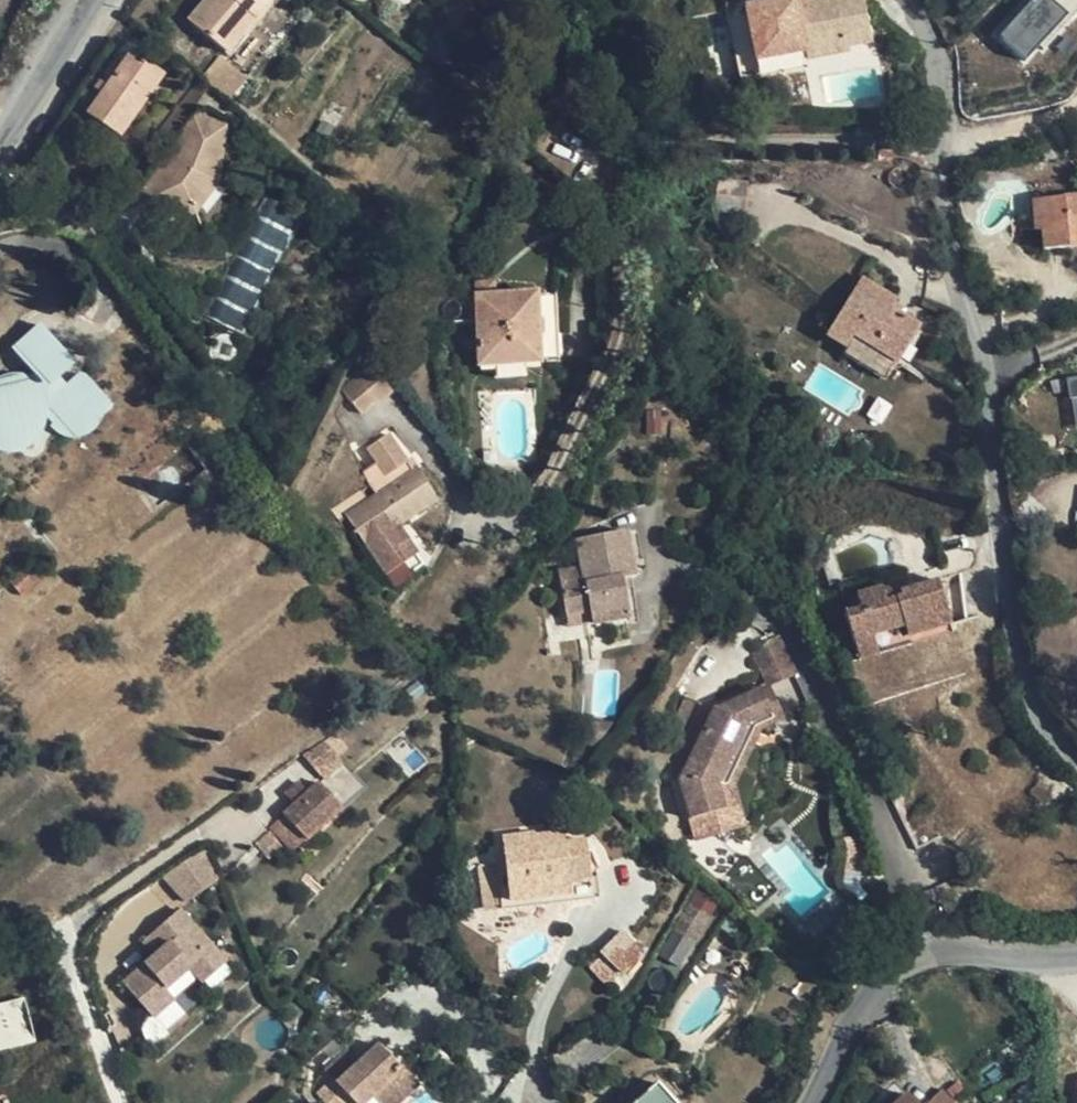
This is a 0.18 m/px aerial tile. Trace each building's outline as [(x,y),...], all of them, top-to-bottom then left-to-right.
[(269,0),(207,0),(190,21),(226,52),(270,0),(269,0)] [(765,3),(744,7),(753,60),(802,52),(803,58),(846,51),(845,45),(870,41),(862,0),(815,0),(800,3),(800,0),(781,0),(765,3)] [(1076,7),(1076,0),(1030,0),(996,35),(1025,62),(1076,7)] [(753,60),(744,7),(728,10),(725,10),(737,80),(741,80),(805,69),(803,58),(802,52),(753,60)] [(129,54),(109,84),(101,94),(88,113),(119,136),(161,76),(129,54)] [(201,78),(228,100),(247,80),(219,56),(201,78)] [(93,88),(101,94),(109,84),(100,77),(93,88)] [(197,112),(133,194),(141,196),(208,112),(197,112)] [(266,179),(234,162),(225,156),(219,153),(222,124),(228,125),(208,112),(141,196),(154,205),(190,209),(199,202),(202,176),(220,183),(254,199),(266,179)] [(225,156),(228,125),(222,124),(219,153),(225,156)] [(103,163),(111,150),(102,143),(92,155),(103,163)] [(199,216),(220,183),(202,176),(199,202),(190,209),(196,216),(199,216)] [(133,194),(153,213),(154,205),(141,196),(133,194)] [(1033,199),(1035,230),(1041,230),(1044,248),(1076,246),(1076,196),(1033,199)] [(262,198),(206,316),(242,333),(298,215),(262,198)] [(196,216),(190,209),(154,205),(153,213),(196,216)] [(146,259),(143,250),(127,250),(149,274),(155,268),(146,259)] [(825,335),(828,337),(843,347),(840,352),(886,380),(920,325),(892,308),(896,299),(860,278),(825,335)] [(474,281),(475,297),(497,295),(497,280),(474,281)] [(556,292),(497,295),(475,297),(479,365),(494,364),(524,363),(559,360),(556,292)] [(835,361),(840,352),(843,347),(828,337),(820,351),(835,361)] [(525,376),(524,363),(494,364),(495,377),(525,376)] [(394,389),(375,366),(348,387),(365,410),(394,389)] [(1075,430),(1076,430),(1076,377),(1065,380),(1075,430)] [(12,490),(71,440),(59,426),(62,420),(61,413),(56,408),(50,407),(43,408),(41,404),(16,424),(1,437),(0,435),(0,475),(12,490)] [(0,428),(0,435),(1,437),(16,424),(11,418),(0,428)] [(343,511),(345,515),(373,556),(387,577),(409,564),(400,551),(409,544),(398,526),(437,499),(415,466),(410,470),(387,439),(370,451),(386,476),(343,511)] [(333,491),(327,482),(317,491),(323,499),(333,491)] [(409,544),(400,551),(409,564),(419,557),(409,544)] [(21,597),(45,574),(32,560),(8,581),(21,597)] [(939,580),(899,591),(900,598),(886,601),(883,589),(881,587),(856,594),(860,609),(845,613),(859,661),(878,655),(878,651),(908,642),(908,636),(951,623),(939,580)] [(899,591),(883,589),(886,601),(900,598),(899,591)] [(637,613),(599,612),(600,626),(595,626),(595,644),(639,644),(639,625),(637,623),(637,613)] [(770,688),(739,701),(714,712),(682,780),(692,817),(723,807),(717,781),(745,726),(758,730),(783,717),(770,688)] [(747,756),(758,730),(745,726),(717,781),(723,807),(692,817),(698,839),(745,825),(733,783),(747,756)] [(306,752),(319,776),(341,764),(327,740),(306,752)] [(340,798),(317,774),(270,820),(293,844),(340,798)] [(571,892),(572,901),(599,898),(596,876),(589,877),(586,843),(565,845),(545,848),(543,837),(534,839),(533,835),(502,838),(505,863),(478,866),(482,903),(571,892)] [(564,835),(543,837),(545,848),(565,845),(564,835)] [(222,836),(180,863),(198,889),(230,870),(222,836)] [(938,897),(933,887),(924,891),(928,901),(938,897)] [(685,967),(717,901),(690,888),(658,954),(685,967)] [(482,911),(572,901),(571,892),(482,903),(482,911)] [(244,949),(196,894),(167,920),(178,934),(172,940),(139,970),(168,1002),(188,985),(180,976),(206,955),(220,970),(244,949)] [(178,934),(167,920),(160,926),(172,940),(178,934)] [(601,953),(620,974),(642,953),(622,932),(601,953)] [(607,987),(620,974),(601,953),(587,966),(607,987)] [(36,1042),(25,996),(0,1002),(0,1051),(36,1042)] [(359,1064),(348,1051),(325,1072),(354,1102),(364,1102),(374,1094),(382,1102),(401,1102),(417,1088),(379,1046),(359,1064)] [(658,1086),(639,1102),(673,1102),(658,1086)] [(942,1090),(929,1102),(956,1102),(942,1090)] [(906,1094),(897,1102),(915,1102),(906,1094)]
